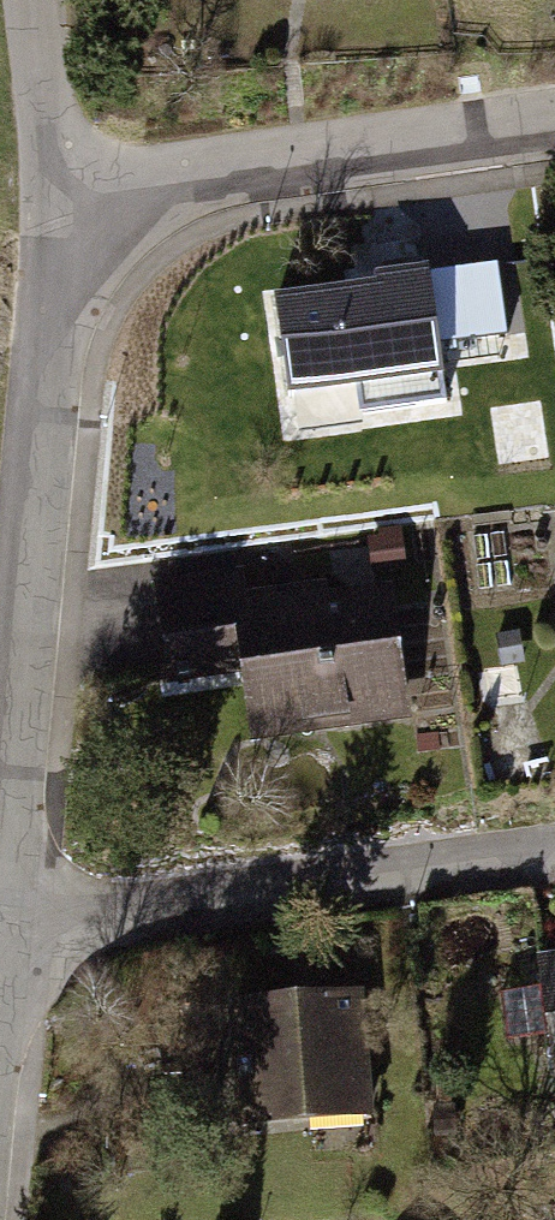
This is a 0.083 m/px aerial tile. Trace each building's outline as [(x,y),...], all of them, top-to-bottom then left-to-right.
[(439,256),(265,275),(282,423),(456,404),(439,256)] [(536,497),(552,619),(554,618),(554,495),(536,497)] [(247,556),(150,568),(164,681),(234,673),(243,743),(407,722),(389,577),(251,594),(247,556)] [(530,949),(546,1095),(554,1094),(554,947),(530,949)] [(360,986),(223,995),(233,1129),(369,1119),(360,986)]
